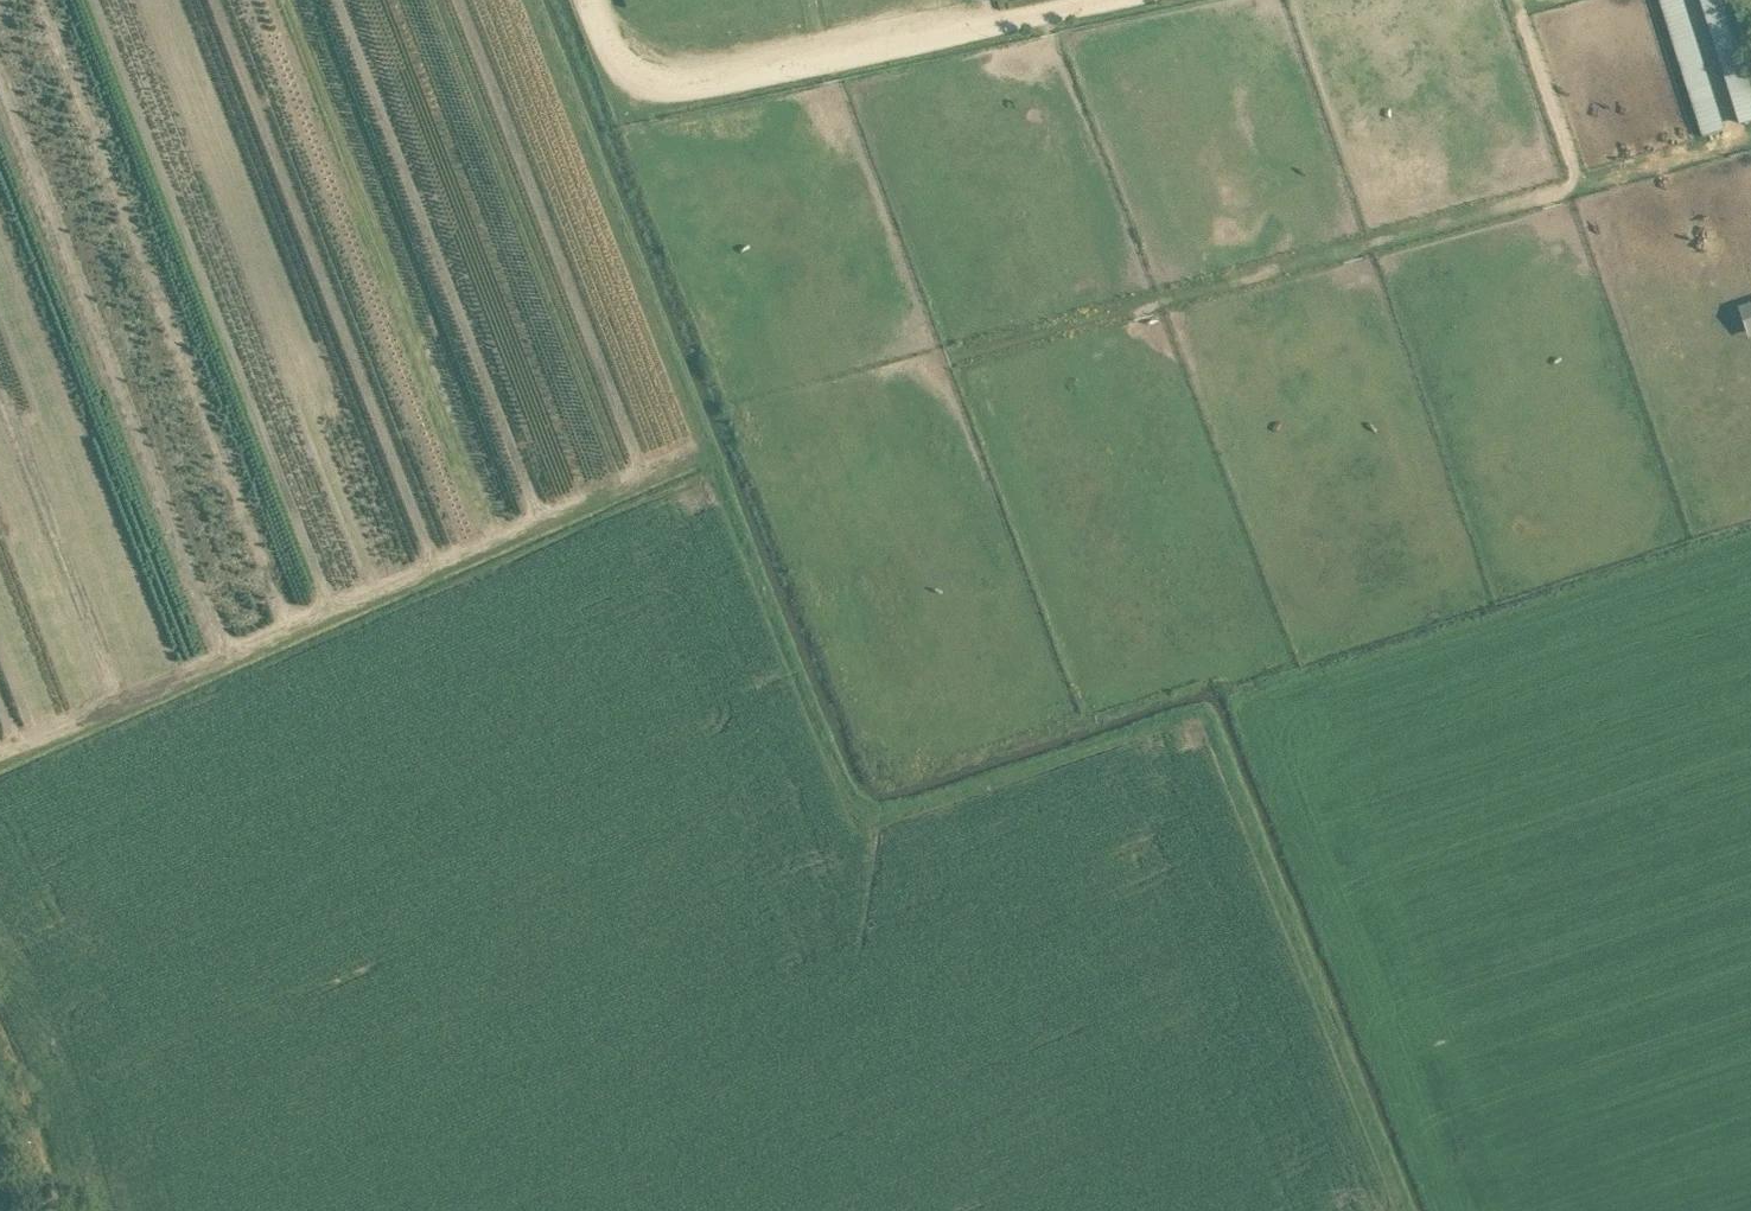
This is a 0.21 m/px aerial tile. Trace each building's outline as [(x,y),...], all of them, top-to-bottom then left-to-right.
[(1700,136),(1750,122),(1750,90),(1725,0),(1661,0),(1700,136)]
